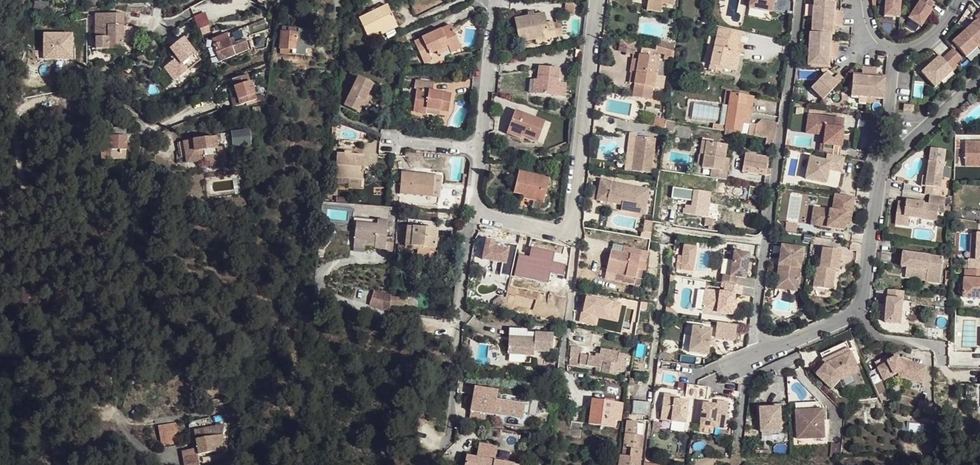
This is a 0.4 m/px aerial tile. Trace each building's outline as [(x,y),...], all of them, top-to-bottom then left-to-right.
[(31,12),(32,7),(17,0),(4,0),(31,12)] [(85,0),(83,9),(97,8),(97,0),(85,0)] [(647,11),(661,12),(662,4),(662,1),(674,3),(674,0),(648,0),(647,11)] [(748,7),(772,12),(774,0),(750,0),(748,7)] [(819,0),(813,0),(813,16),(843,17),(843,11),(834,11),(834,7),(836,8),(836,1),(819,0)] [(884,16),(899,17),(900,0),(885,0),(884,16)] [(934,2),(930,0),(919,0),(907,18),(920,27),(932,10),(930,9),(934,2)] [(35,1),(33,11),(39,13),(47,14),(49,3),(35,1)] [(565,3),(564,12),(574,13),(575,4),(565,3)] [(359,18),(368,38),(380,31),(396,24),(387,5),(359,18)] [(204,13),(195,17),(201,35),(211,32),(204,13)] [(514,19),(519,43),(535,39),(549,36),(550,39),(556,38),(553,22),(547,24),(544,13),(534,15),(528,16),(514,19)] [(96,32),(96,49),(124,50),(124,15),(103,15),(103,32),(96,32)] [(843,17),(813,16),(812,33),(831,33),(835,33),(835,28),(833,28),(833,25),(843,25),(843,17)] [(975,21),(964,33),(977,48),(979,45),(979,27),(975,21)] [(380,31),(382,35),(398,27),(396,24),(380,31)] [(414,42),(424,64),(432,60),(429,55),(436,51),(448,46),(450,50),(451,53),(461,48),(450,25),(414,42)] [(714,47),(710,66),(709,70),(716,71),(717,67),(722,68),(733,71),(737,53),(741,34),(719,28),(714,47)] [(281,33),(279,53),(304,55),(305,47),(314,48),(315,31),(298,30),(297,35),(281,33)] [(182,38),(169,48),(176,56),(164,66),(175,79),(200,59),(187,45),(194,39),(188,33),(182,38)] [(812,33),(808,33),(808,49),(839,49),(839,43),(829,43),(830,40),(832,40),(831,33),(812,33)] [(977,48),(964,33),(953,44),(966,59),(977,48)] [(222,36),(211,40),(219,61),(248,49),(244,40),(234,43),(233,38),(229,40),(227,34),(222,36)] [(436,51),(438,55),(450,50),(448,46),(436,51)] [(655,50),(655,52),(664,54),(664,58),(673,59),(674,52),(656,47),(655,50)] [(641,48),(640,55),(654,57),(655,52),(655,50),(641,48)] [(839,49),(808,49),(808,65),(831,66),(831,60),(829,60),(829,57),(838,57),(839,49)] [(953,49),(948,54),(956,64),(962,59),(953,49)] [(634,84),(632,96),(651,99),(654,80),(656,75),(659,58),(654,57),(640,55),(639,55),(638,60),(632,59),(631,66),(630,73),(636,74),(634,84)] [(947,55),(942,60),(951,70),(956,64),(947,55)] [(951,70),(942,60),(939,57),(921,73),(930,83),(937,77),(941,82),(953,72),(951,70)] [(852,72),(851,95),(867,96),(869,65),(863,65),(862,74),(859,74),(859,72),(852,72)] [(869,65),(867,96),(883,97),(885,74),(879,74),(879,75),(876,75),(876,66),(869,65)] [(537,81),(536,94),(565,97),(565,90),(566,83),(559,83),(560,69),(539,67),(537,81)] [(827,72),(810,88),(822,100),(844,78),(839,74),(833,80),(831,78),(832,77),(827,72)] [(236,91),(239,100),(240,100),(241,104),(250,101),(248,97),(259,93),(253,75),(233,82),(234,86),(236,91)] [(359,77),(344,106),(359,113),(363,106),(366,100),(369,101),(371,102),(378,87),(368,82),(359,77)] [(530,80),(529,93),(536,94),(537,81),(530,80)] [(416,89),(413,111),(426,113),(426,109),(440,111),(449,112),(451,94),(433,92),(434,83),(415,81),(414,89),(416,89)] [(725,126),(724,131),(728,132),(740,134),(766,139),(775,140),(777,123),(761,121),(756,125),(750,124),(754,97),(730,93),(729,94),(725,93),(723,103),(728,104),(726,115),(725,126)] [(252,108),(253,118),(260,117),(260,107),(252,108)] [(844,112),(817,107),(815,122),(825,124),(824,134),(820,134),(818,146),(839,148),(844,112)] [(515,111),(508,130),(522,135),(538,142),(541,132),(545,122),(515,111)] [(655,118),(653,127),(661,129),(664,130),(665,120),(655,118)] [(664,130),(673,131),(675,122),(665,120),(664,130)] [(110,133),(110,138),(126,138),(126,129),(110,129),(110,133)] [(508,130),(506,134),(520,139),(522,135),(508,130)] [(233,133),(234,146),(249,145),(248,132),(233,133)] [(110,133),(102,133),(102,142),(110,142),(110,138),(110,133)] [(635,154),(633,171),(652,173),(656,139),(637,137),(629,136),(629,142),(636,142),(635,154)] [(102,142),(102,159),(126,159),(126,138),(110,138),(110,142),(102,142)] [(176,144),(178,156),(185,155),(203,152),(204,162),(209,161),(210,169),(224,167),(222,148),(217,149),(216,138),(176,144)] [(699,155),(697,167),(702,168),(706,142),(706,139),(702,138),(699,155)] [(636,142),(629,142),(628,153),(635,154),(636,142)] [(712,169),(710,178),(725,180),(727,172),(723,171),(725,158),(727,146),(706,142),(702,168),(712,169)] [(966,143),(966,167),(979,167),(979,143),(966,143)] [(47,150),(48,161),(64,159),(63,148),(47,150)] [(926,187),(925,195),(930,195),(939,197),(946,152),(932,150),(930,162),(926,187)] [(841,169),(844,154),(827,151),(825,158),(809,155),(805,176),(826,180),(828,167),(841,169)] [(203,152),(185,155),(186,164),(204,162),(203,152)] [(337,154),(335,178),(353,179),(362,180),(363,180),(363,168),(364,156),(337,154)] [(745,154),(742,172),(766,176),(767,175),(768,175),(770,175),(770,174),(770,173),(771,169),(766,168),(767,163),(768,158),(745,154)] [(921,186),(926,187),(930,162),(927,161),(925,177),(923,176),(921,186)] [(518,172),(514,193),(522,195),(525,196),(525,199),(534,201),(543,203),(549,179),(518,172)] [(401,173),(399,194),(409,195),(433,197),(434,175),(401,173)] [(434,175),(433,197),(440,197),(442,176),(434,175)] [(362,180),(353,179),(352,188),(361,188),(362,180)] [(600,180),(596,200),(607,202),(607,198),(621,201),(627,202),(626,211),(643,214),(648,190),(610,183),(610,182),(600,180)] [(693,191),(691,207),(685,206),(685,214),(700,216),(701,206),(709,207),(711,193),(693,191)] [(399,194),(399,205),(408,206),(409,195),(399,194)] [(939,197),(930,195),(929,205),(907,201),(906,203),(898,202),(895,224),(908,226),(909,217),(936,221),(938,213),(944,213),(946,198),(939,197)] [(607,198),(607,202),(621,205),(620,210),(626,211),(627,202),(621,201),(607,198)] [(852,206),(837,204),(836,211),(831,211),(819,208),(816,226),(843,230),(844,224),(846,213),(851,214),(852,206)] [(701,206),(700,216),(708,217),(709,207),(701,206)] [(819,208),(813,207),(810,225),(816,226),(819,208)] [(653,220),(645,219),(644,230),(651,231),(653,223),(653,220)] [(356,223),(354,240),(366,242),(365,246),(374,246),(374,250),(380,250),(385,251),(388,222),(377,221),(377,225),(356,223)] [(407,227),(405,246),(418,247),(434,249),(435,249),(436,239),(437,230),(407,227)] [(978,234),(977,260),(969,259),(969,270),(979,271),(979,234),(978,234)] [(354,240),(353,248),(365,250),(365,246),(366,242),(354,240)] [(485,243),(482,260),(505,264),(510,265),(512,252),(508,251),(509,244),(493,241),(489,241),(486,240),(485,243)] [(680,245),(678,271),(694,272),(696,246),(680,245)] [(639,260),(642,250),(622,246),(620,254),(620,256),(639,260)] [(704,271),(709,248),(700,246),(695,268),(704,271)] [(434,249),(418,247),(417,258),(429,259),(430,252),(434,252),(434,249)] [(780,247),(775,285),(796,287),(801,249),(780,247)] [(519,254),(514,276),(535,280),(537,270),(550,273),(553,262),(555,253),(543,250),(531,248),(529,256),(519,254)] [(815,267),(812,288),(831,290),(834,271),(837,271),(839,251),(821,249),(818,268),(815,267)] [(609,260),(607,269),(616,271),(616,274),(626,276),(626,275),(635,277),(633,284),(639,285),(641,277),(635,276),(639,260),(620,256),(620,254),(611,252),(609,260)] [(726,283),(737,285),(739,277),(746,278),(748,266),(750,254),(735,252),(731,276),(724,275),(722,283),(726,283)] [(909,253),(907,267),(928,270),(926,281),(941,283),(944,258),(909,253)] [(567,265),(553,262),(550,273),(565,276),(567,265)] [(504,268),(502,277),(510,278),(511,270),(504,268)] [(535,280),(548,283),(550,273),(537,270),(535,280)] [(966,270),(965,297),(979,298),(979,271),(969,270),(966,270)] [(737,285),(726,283),(725,292),(706,290),(703,310),(732,315),(733,309),(734,301),(735,294),(742,295),(744,286),(737,285)] [(889,289),(885,322),(901,324),(904,291),(889,289)] [(390,298),(390,306),(405,308),(406,299),(390,298)] [(736,340),(738,325),(718,322),(716,337),(736,340)] [(712,329),(693,327),(690,351),(709,354),(710,344),(711,339),(712,329)] [(508,345),(507,354),(534,356),(534,351),(552,353),(553,334),(535,333),(534,337),(509,335),(508,345)] [(826,360),(816,371),(834,389),(843,378),(861,370),(849,342),(823,354),(826,360)] [(627,343),(626,351),(634,353),(635,344),(627,343)] [(570,346),(568,365),(579,367),(579,364),(580,354),(581,347),(576,347),(570,346)] [(588,356),(586,366),(602,369),(601,372),(616,375),(616,370),(624,372),(626,355),(611,352),(610,357),(600,355),(597,355),(596,358),(588,356)] [(579,364),(586,366),(588,356),(580,354),(579,364)] [(899,358),(883,366),(889,378),(898,373),(901,378),(924,384),(928,367),(903,360),(901,362),(899,358)] [(883,366),(878,368),(884,381),(889,378),(883,366)] [(606,384),(606,395),(621,395),(621,384),(606,384)] [(699,387),(688,386),(686,399),(697,400),(699,387)] [(710,388),(699,387),(697,400),(708,401),(710,388)] [(677,397),(665,396),(661,420),(687,423),(690,403),(676,401),(677,397)] [(592,414),(590,424),(614,427),(615,419),(621,420),(623,403),(592,400),(591,407),(590,414),(592,414)] [(543,415),(544,402),(525,401),(524,415),(543,415)] [(632,414),(649,413),(649,402),(632,402),(632,414)] [(718,406),(704,405),(702,426),(727,428),(730,404),(718,403),(718,406)] [(797,404),(797,411),(825,410),(825,406),(822,403),(797,404)] [(782,404),(762,405),(763,433),(784,432),(782,404)] [(825,410),(797,411),(799,439),(827,438),(825,410)] [(573,421),(572,437),(582,438),(583,429),(584,422),(573,421)] [(627,422),(622,456),(640,459),(643,437),(635,436),(636,423),(627,422)] [(158,426),(161,446),(179,443),(176,424),(158,426)] [(184,464),(200,464),(198,455),(221,451),(221,450),(221,446),(224,425),(194,431),(197,448),(182,451),(184,464)] [(500,429),(497,447),(517,451),(520,433),(500,429)] [(465,464),(515,464),(494,461),(490,460),(493,446),(486,445),(479,444),(477,458),(467,456),(465,464)] [(833,445),(832,457),(843,457),(844,446),(833,445)] [(620,456),(619,464),(639,464),(640,459),(622,456),(620,456)]
